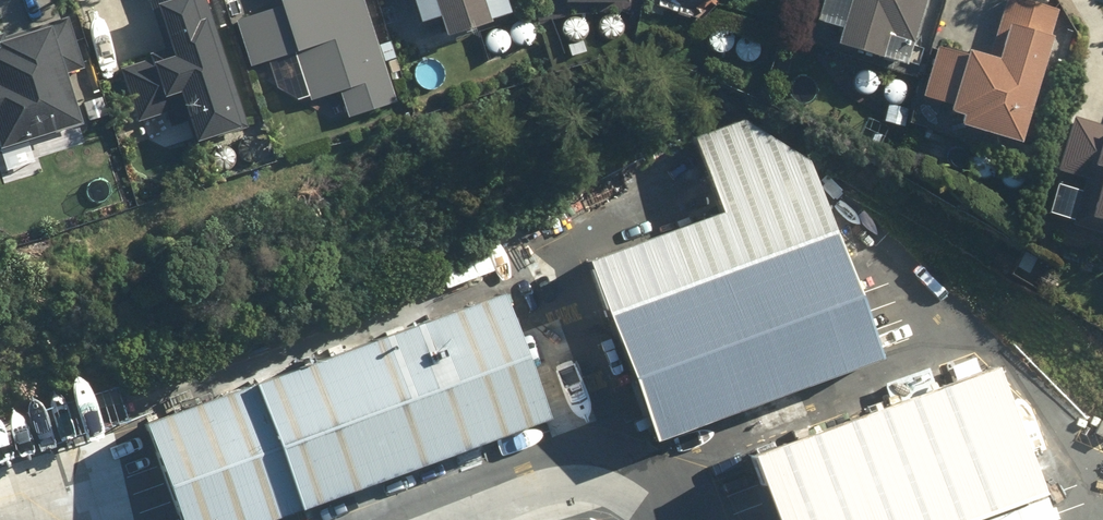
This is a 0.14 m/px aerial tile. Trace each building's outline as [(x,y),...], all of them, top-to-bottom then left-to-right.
[(202,0),(146,0),(155,26),(158,25),(169,59),(151,65),(152,68),(120,79),(138,131),(166,122),(170,134),(187,129),(197,159),(241,145),(238,138),(247,135),(202,0)] [(295,62),(311,112),(340,102),(349,129),(396,114),(359,0),(282,0),(287,15),(281,16),(282,18),(236,33),(251,77),(295,62)] [(403,2),(409,0),(420,33),(439,27),(448,57),(492,43),(488,33),(508,27),(504,13),(510,11),(506,0),(402,0),(403,2)] [(567,13),(629,21),(629,0),(567,0),(567,13)] [(858,1),(839,66),(883,80),(891,55),(913,61),(932,0),(856,0),(858,1)] [(939,60),(925,112),(957,120),(953,135),(967,139),(964,150),(1022,167),(1030,138),(1040,142),(1044,125),(1033,121),(1053,50),(1048,48),(1056,19),(1045,16),(1047,11),(1025,6),(1023,9),(1007,5),(988,73),(939,60)] [(81,141),(78,134),(82,133),(66,83),(84,76),(68,27),(0,49),(0,165),(1,167),(81,141)] [(575,55),(589,50),(584,38),(571,43),(575,55)] [(890,112),(885,132),(906,136),(911,116),(890,112)] [(644,430),(872,345),(799,156),(732,117),(686,130),(712,202),(578,251),(644,430)] [(1102,241),(1102,132),(1074,124),(1059,176),(1086,184),(1072,233),(1102,241)] [(447,282),(487,266),(481,250),(441,266),(447,282)] [(245,373),(246,376),(135,417),(173,519),(230,519),(538,406),(491,281),(245,373)] [(822,411),(811,381),(741,406),(752,437),(739,442),(768,519),(1043,519),(982,353),(822,411)] [(875,358),(835,373),(841,388),(881,372),(875,358)] [(1011,405),(1013,418),(1024,417),(1022,403),(1011,405)] [(1017,422),(1024,434),(1037,426),(1030,414),(1017,422)] [(1054,519),(1073,519),(1093,513),(1078,472),(1042,485),(1054,519)]
